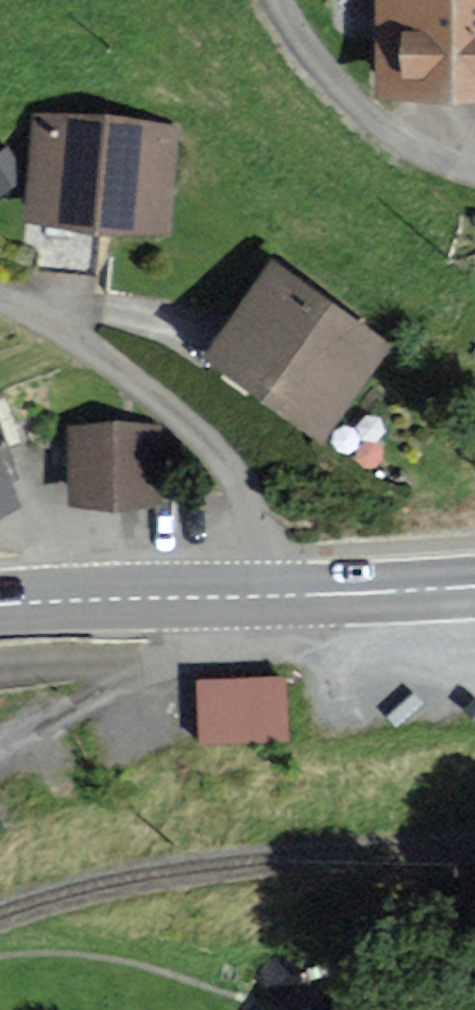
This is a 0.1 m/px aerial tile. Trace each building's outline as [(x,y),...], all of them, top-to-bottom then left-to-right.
[(386,33),(386,96),(474,95),(474,0),(386,0),(386,33)] [(172,135),(43,121),(33,213),(162,227),(172,135)] [(380,344),(277,273),(218,358),(322,429),(380,344)] [(155,499),(155,432),(72,432),(72,500),(155,499)] [(0,468),(0,510),(14,504),(0,468)] [(293,733),(292,669),(204,671),(205,735),(293,733)]
